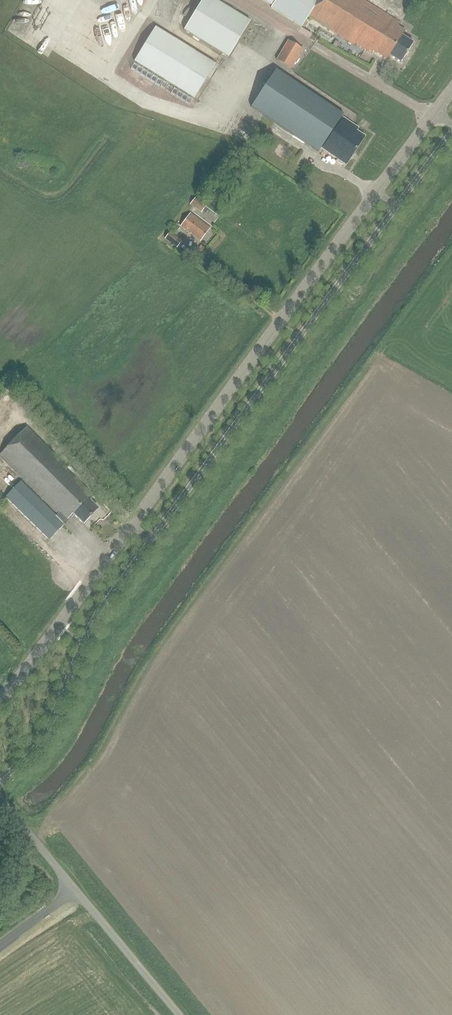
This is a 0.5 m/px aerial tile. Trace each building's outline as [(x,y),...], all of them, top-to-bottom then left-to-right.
[(184,31),(229,58),(251,23),(213,0),(203,0),(184,31)] [(317,4),(311,0),(277,0),(271,8),(303,28),(309,17),(317,4)] [(404,32),(397,27),(400,23),(363,0),(320,0),(317,4),(309,17),(354,46),(356,44),(372,54),(373,51),(389,61),(391,58),(401,64),(413,44),(403,38),(406,33),(404,32)] [(215,65),(155,28),(134,62),(194,100),(215,65)] [(302,50),(288,41),(276,61),(291,69),(302,50)] [(251,107),(318,152),(343,114),(276,69),(251,107)] [(322,153),(323,150),(336,159),(336,160),(336,161),(337,163),(338,164),(339,165),(341,165),(343,165),(343,164),(346,165),(349,160),(350,160),(362,141),(365,136),(354,128),(355,126),(348,121),(349,119),(344,115),(319,151),(322,153)] [(194,200),(191,205),(201,212),(205,207),(194,200)] [(203,239),(211,228),(191,212),(180,226),(198,239),(199,237),(203,239)] [(171,232),(166,238),(177,247),(182,241),(171,232)] [(0,455),(0,456),(24,479),(54,508),(59,513),(57,515),(65,523),(70,518),(69,517),(73,513),(84,523),(98,508),(88,498),(92,494),(82,484),(78,478),(67,468),(69,466),(27,427),(0,455)] [(22,481),(6,497),(49,539),(63,523),(64,524),(65,523),(57,515),(22,481)]
